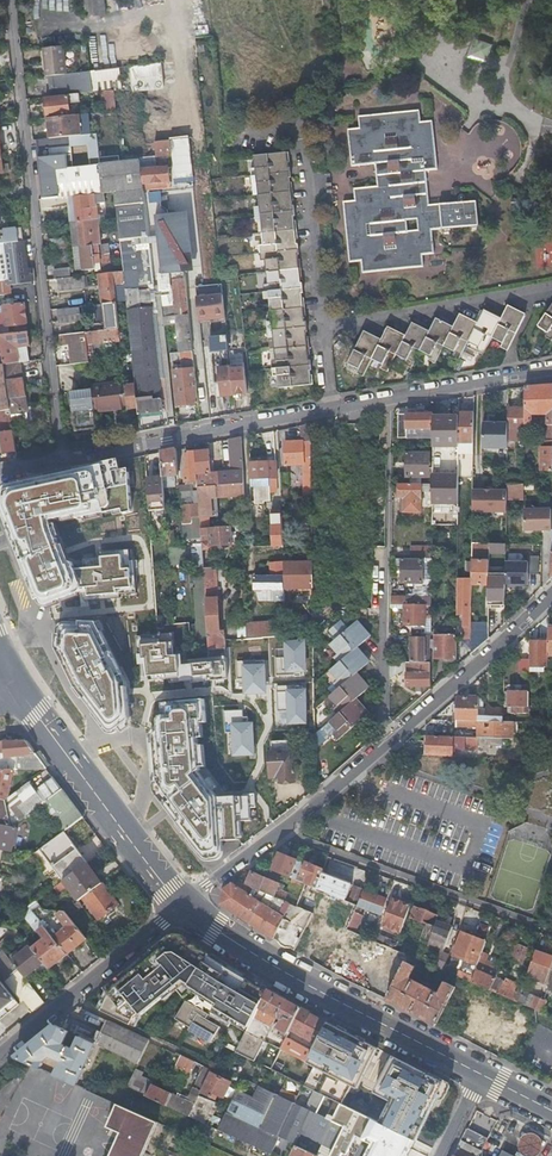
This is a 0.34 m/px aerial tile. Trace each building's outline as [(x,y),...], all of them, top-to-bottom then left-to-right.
[(69,21),(67,9),(56,11),(55,2),(50,3),(50,0),(38,0),(40,24),(69,21)] [(84,15),(106,12),(104,0),(82,0),(84,15)] [(492,44),(488,43),(482,41),(476,39),(474,34),(471,44),(467,56),(488,64),(487,60),(492,44)] [(64,46),(44,48),(47,75),(53,74),(65,73),(67,73),(64,46)] [(9,78),(7,66),(0,67),(0,76),(0,79),(9,78)] [(78,92),(92,91),(90,70),(67,73),(65,73),(68,94),(78,92)] [(53,74),(56,95),(68,94),(65,73),(53,74)] [(105,111),(117,110),(114,89),(102,90),(105,111)] [(47,117),(68,114),(70,114),(68,102),(79,101),(78,92),(68,94),(56,95),(45,96),(47,117)] [(430,231),(457,228),(478,226),(476,200),(428,205),(424,171),(436,169),(432,120),(420,121),(419,109),(358,113),(359,130),(347,131),(350,167),(375,165),(376,188),(353,190),(354,202),(342,203),(348,264),(360,263),(361,275),(422,268),(421,256),(432,255),(430,231)] [(84,134),(90,133),(88,112),(70,114),(68,114),(47,117),(41,117),(42,130),(49,129),(49,137),(84,134)] [(90,158),(100,157),(97,133),(90,133),(84,134),(49,137),(43,138),(36,139),(38,163),(73,159),(72,145),(88,143),(90,158)] [(313,384),(288,152),(253,155),(254,168),(248,168),(249,184),(256,183),(257,194),(259,206),(252,207),(254,221),(260,220),(262,246),(256,246),(258,261),(264,260),(266,284),(261,285),(263,300),(268,299),(271,323),(265,324),(267,338),(273,338),(275,357),(275,362),(270,363),(271,378),(277,377),(278,389),(313,384)] [(103,192),(100,163),(100,161),(100,157),(90,158),(91,164),(74,166),(73,159),(38,163),(42,198),(69,195),(103,192)] [(131,238),(149,236),(140,159),(100,163),(103,192),(115,191),(118,215),(120,239),(131,238)] [(507,178),(499,179),(499,187),(508,186),(507,178)] [(104,201),(103,192),(69,195),(70,204),(76,203),(78,220),(98,218),(96,202),(104,201)] [(71,220),(78,220),(76,203),(70,204),(71,220)] [(181,236),(184,269),(194,268),(187,209),(178,211),(181,236)] [(158,239),(181,236),(178,211),(156,213),(158,239)] [(100,243),(98,218),(78,220),(81,245),(100,243)] [(81,245),(78,220),(71,220),(70,220),(71,238),(72,246),(81,245)] [(18,240),(17,227),(0,229),(0,231),(0,232),(0,242),(18,240)] [(49,238),(51,248),(72,246),(71,238),(67,239),(67,236),(49,238)] [(184,269),(181,236),(158,239),(162,272),(184,269)] [(132,249),(131,238),(120,239),(124,270),(124,272),(125,281),(125,285),(126,295),(127,299),(128,307),(136,382),(139,406),(140,412),(164,410),(151,288),(149,288),(149,283),(154,282),(150,247),(132,249)] [(35,280),(34,268),(28,269),(24,239),(22,239),(18,240),(0,242),(0,294),(2,294),(1,284),(29,281),(35,280)] [(105,272),(112,271),(109,242),(100,243),(81,245),(83,268),(95,267),(95,269),(102,268),(100,252),(103,252),(105,272)] [(75,269),(83,268),(81,245),(72,246),(75,269)] [(54,276),(54,278),(57,277),(69,276),(69,274),(68,266),(53,268),(54,276)] [(184,269),(162,272),(166,315),(189,313),(184,269)] [(124,272),(124,270),(112,271),(105,272),(99,273),(102,302),(116,300),(127,299),(126,295),(120,295),(119,285),(114,286),(114,283),(125,281),(124,272)] [(85,286),(84,274),(69,276),(57,277),(59,289),(85,286)] [(222,282),(205,284),(206,295),(214,294),(223,293),(222,282)] [(206,295),(205,284),(196,285),(197,296),(206,295)] [(225,316),(223,293),(214,294),(206,295),(208,318),(225,316)] [(206,295),(197,296),(199,319),(208,318),(206,295)] [(5,322),(5,325),(26,323),(24,302),(16,303),(10,304),(10,298),(6,298),(7,304),(3,305),(4,311),(0,311),(0,323),(5,322)] [(117,308),(128,307),(127,299),(116,300),(117,308)] [(119,327),(117,308),(116,300),(102,302),(105,322),(99,321),(95,322),(96,330),(119,327)] [(105,322),(102,302),(94,303),(95,322),(99,321),(105,322)] [(80,318),(79,306),(56,309),(58,321),(80,318)] [(430,355),(428,359),(435,362),(444,345),(454,351),(452,355),(459,358),(468,342),(477,347),(475,351),(482,355),(492,337),(502,343),(500,346),(506,350),(526,315),(509,306),(502,319),(485,310),(477,324),(460,315),(453,328),(436,319),(429,332),(412,323),(405,336),(387,327),(380,340),(363,331),(347,360),(357,366),(355,370),(362,373),(371,356),(382,362),(380,366),(386,370),(395,353),(406,359),(404,363),(410,366),(420,349),(430,355)] [(538,326),(547,333),(545,337),(551,342),(551,340),(551,306),(538,326)] [(180,351),(193,350),(189,313),(166,315),(164,315),(165,324),(177,323),(180,351)] [(120,340),(119,327),(96,330),(86,331),(89,357),(95,357),(94,349),(93,343),(107,341),(107,347),(113,346),(112,341),(120,340)] [(28,330),(18,331),(0,333),(0,340),(2,354),(3,364),(10,409),(11,413),(27,411),(20,360),(30,358),(28,344),(30,344),(28,330)] [(71,362),(89,360),(89,357),(86,331),(62,334),(60,334),(61,345),(69,344),(71,362)] [(222,394),(234,393),(230,362),(229,351),(227,334),(212,336),(214,351),(215,351),(222,350),(224,366),(219,366),(222,394)] [(176,404),(198,402),(193,350),(180,351),(171,352),(172,361),(181,360),(181,368),(173,369),(176,404)] [(217,367),(219,366),(224,366),(222,350),(215,351),(217,367)] [(230,362),(244,360),(243,350),(229,351),(230,362)] [(230,362),(234,393),(247,391),(244,360),(230,362)] [(10,409),(3,364),(0,364),(0,410),(10,409)] [(95,409),(128,405),(125,384),(125,380),(92,384),(92,387),(93,392),(95,409)] [(128,405),(128,407),(139,406),(136,382),(125,384),(128,405)] [(525,386),(524,406),(524,423),(531,423),(531,413),(547,413),(546,445),(541,445),(541,470),(551,470),(551,384),(525,386)] [(75,395),(93,392),(92,387),(71,389),(72,400),(76,400),(75,395)] [(72,400),(75,423),(96,420),(95,409),(93,392),(75,395),(76,400),(72,400)] [(131,432),(142,430),(140,412),(139,406),(128,407),(131,432)] [(512,406),(507,406),(507,422),(507,440),(524,440),(524,423),(524,406),(512,406)] [(16,450),(11,413),(10,409),(0,410),(0,453),(16,450)] [(433,415),(433,412),(407,412),(406,412),(398,412),(397,430),(406,430),(406,427),(418,427),(418,436),(433,436),(433,415)] [(473,412),(458,412),(458,416),(458,442),(473,441),(473,412)] [(458,416),(433,415),(433,436),(433,445),(458,445),(458,442),(458,416)] [(76,429),(96,427),(96,420),(75,423),(76,429)] [(497,422),(482,422),(482,447),(491,447),(507,447),(507,440),(507,422),(497,422)] [(311,456),(310,423),(302,424),(303,440),(285,441),(286,463),(296,463),(297,463),(304,463),(303,457),(308,457),(308,464),(304,464),(304,496),(311,496),(311,456)] [(244,482),(241,436),(231,438),(233,470),(219,470),(219,474),(210,474),(209,471),(210,470),(209,450),(195,451),(197,481),(198,486),(205,485),(214,484),(244,482)] [(473,441),(458,442),(458,445),(458,453),(473,453),(473,441)] [(160,451),(163,476),(179,475),(177,448),(160,451)] [(197,481),(195,451),(186,451),(186,468),(184,469),(185,482),(197,481)] [(407,451),(406,475),(429,476),(430,451),(407,451)] [(277,476),(276,460),(249,462),(250,478),(269,477),(277,476)] [(138,592),(136,567),(124,568),(123,561),(131,560),(131,549),(102,552),(103,557),(84,559),(84,562),(73,564),(72,563),(71,562),(70,561),(68,561),(67,561),(66,562),(53,533),(52,529),(51,520),(76,514),(77,518),(121,508),(122,512),(132,511),(129,467),(113,470),(111,461),(3,485),(1,486),(0,487),(0,504),(1,507),(36,599),(40,598),(43,603),(44,603),(46,604),(49,604),(51,603),(79,592),(80,591),(80,590),(88,589),(89,600),(121,597),(120,594),(138,592)] [(289,471),(280,471),(280,476),(281,487),(290,487),(289,471)] [(458,472),(433,472),(432,501),(457,502),(458,472)] [(506,482),(524,483),(524,475),(507,475),(506,482)] [(277,476),(269,477),(269,484),(270,490),(278,490),(277,476)] [(163,477),(147,478),(149,504),(149,511),(165,510),(163,486),(163,477)] [(179,482),(179,485),(181,504),(199,503),(198,486),(197,481),(185,482),(179,482)] [(198,486),(199,503),(199,510),(208,509),(207,496),(245,494),(244,482),(214,484),(205,485),(198,486)] [(421,483),(399,482),(399,496),(401,496),(405,496),(405,510),(421,511),(421,483)] [(250,486),(251,501),(270,500),(271,500),(270,490),(269,484),(250,485),(250,486)] [(507,489),(472,489),(472,511),(506,511),(507,489)] [(199,503),(181,504),(183,538),(193,538),(192,522),(196,521),(200,521),(200,515),(199,510),(199,503)] [(524,528),(550,529),(551,508),(524,507),(524,528)] [(272,545),(283,544),(283,524),(282,512),(271,513),(272,524),(272,545)] [(200,515),(200,521),(201,527),(209,526),(208,514),(200,515)] [(167,517),(170,546),(179,546),(177,517),(167,517)] [(232,542),(231,525),(209,526),(201,527),(201,534),(207,534),(207,532),(210,532),(211,544),(232,542)] [(506,542),(489,542),(489,544),(489,551),(506,551),(506,542)] [(202,553),(202,544),(192,544),(194,568),(203,566),(202,553)] [(489,551),(489,544),(474,544),(474,554),(489,555),(489,551)] [(170,546),(168,546),(168,555),(185,554),(184,545),(179,546),(170,546)] [(432,558),(432,548),(414,547),(414,557),(423,557),(432,558)] [(506,560),(506,573),(505,583),(528,583),(528,572),(539,572),(539,555),(529,555),(528,560),(506,560)] [(414,557),(402,557),(402,567),(402,571),(402,581),(423,581),(423,557),(414,557)] [(489,559),(472,559),(472,562),(471,572),(471,576),(471,586),(474,586),(474,583),(488,583),(489,573),(489,559)] [(285,599),(284,587),(284,562),(284,561),(271,561),(271,575),(255,575),(255,589),(258,589),(262,589),(262,588),(272,588),(272,599),(285,599)] [(312,586),(312,561),(284,562),(284,587),(312,586)] [(214,588),(213,566),(212,566),(203,566),(205,589),(214,588)] [(506,573),(489,573),(488,583),(488,591),(488,600),(488,606),(505,606),(505,599),(505,591),(505,585),(505,583),(506,573)] [(471,576),(457,576),(457,606),(471,606),(471,595),(471,586),(471,576)] [(217,588),(214,588),(205,589),(205,597),(209,647),(226,646),(226,638),(225,634),(220,634),(220,631),(218,596),(217,588)] [(262,589),(258,589),(258,593),(260,599),(272,599),(272,588),(262,588),(262,589)] [(431,595),(391,594),(391,608),(405,608),(405,624),(425,625),(425,610),(431,610),(431,595)] [(471,595),(471,606),(481,606),(481,596),(471,595)] [(276,615),(276,621),(276,625),(284,624),(285,624),(285,615),(276,615)] [(92,620),(76,619),(76,624),(63,624),(62,624),(60,624),(59,625),(58,626),(58,627),(57,634),(52,633),(51,646),(59,663),(71,684),(104,728),(106,729),(107,730),(108,730),(109,729),(124,719),(124,717),(123,695),(122,681),(92,620)] [(249,624),(250,637),(277,635),(276,625),(276,621),(249,624)] [(338,679),(334,682),(339,688),(331,696),(338,705),(334,708),(339,714),(331,721),(337,729),(333,733),(338,739),(361,719),(368,713),(356,699),(361,694),(368,688),(356,673),(361,669),(368,662),(356,648),(361,643),(369,636),(356,622),(331,644),(338,653),(334,656),(340,663),(331,670),(338,679)] [(471,637),(470,654),(488,639),(488,627),(471,627),(471,637)] [(431,633),(425,632),(425,638),(412,637),(411,661),(431,661),(431,633)] [(173,633),(136,635),(138,658),(147,658),(149,679),(185,676),(182,653),(174,654),(173,633)] [(456,657),(456,633),(434,633),(433,657),(443,657),(446,660),(453,660),(455,657),(456,657)] [(540,666),(547,666),(548,655),(548,641),(530,640),(530,659),(530,666),(540,666)] [(305,669),(305,641),(287,642),(288,657),(277,657),(277,674),(295,674),(296,675),(302,675),(302,669),(305,669)] [(228,679),(226,646),(209,647),(209,657),(187,658),(188,664),(191,664),(191,681),(228,679)] [(258,659),(238,660),(239,679),(247,678),(247,691),(266,691),(265,666),(266,666),(266,659),(258,659)] [(519,672),(529,673),(530,666),(530,659),(519,659),(519,672)] [(405,661),(390,660),(390,674),(407,669),(407,685),(415,685),(415,688),(423,688),(423,685),(431,685),(431,661),(411,661),(407,661),(405,661)] [(298,686),(298,684),(278,684),(279,710),(291,710),(291,721),(306,721),(306,690),(304,690),(304,686),(298,686)] [(529,706),(529,694),(529,691),(509,690),(509,706),(513,706),(513,713),(529,713),(529,706)] [(457,712),(456,719),(477,720),(478,696),(476,695),(470,695),(469,696),(460,696),(457,698),(457,706),(457,712)] [(204,699),(163,703),(164,715),(163,715),(161,716),(160,718),(159,719),(158,720),(158,726),(156,728),(154,729),(152,731),(151,733),(150,735),(150,737),(150,740),(155,791),(203,854),(204,855),(206,856),(208,857),(217,857),(219,855),(220,854),(221,853),(221,851),(220,841),(239,840),(237,821),(251,819),(250,795),(218,796),(198,769),(197,762),(200,762),(195,723),(207,722),(204,699)] [(243,708),(224,709),(226,732),(235,731),(236,754),(254,752),(251,723),(248,723),(248,715),(243,716),(243,708)] [(478,736),(513,738),(513,721),(504,721),(484,720),(478,720),(478,736)] [(427,746),(427,754),(452,756),(452,744),(465,745),(465,748),(477,749),(478,740),(482,741),(482,744),(512,745),(513,738),(478,736),(428,734),(427,746)] [(271,739),(272,751),(270,751),(271,775),(280,775),(280,779),(295,779),(294,750),(293,750),(293,739),(271,739)] [(543,740),(520,739),(520,747),(538,747),(538,746),(543,746),(543,740)] [(47,768),(26,740),(0,740),(0,751),(5,751),(5,754),(1,755),(1,758),(17,756),(18,769),(19,769),(47,768)] [(393,752),(423,754),(427,754),(427,746),(402,745),(393,752)] [(9,769),(8,761),(0,761),(0,769),(9,769)] [(6,799),(8,797),(13,773),(19,773),(19,769),(18,769),(9,769),(0,769),(0,798),(6,799)] [(43,803),(62,788),(54,777),(40,787),(42,789),(37,794),(28,782),(8,797),(6,799),(11,823),(12,826),(43,803)] [(266,798),(277,812),(291,801),(280,787),(266,798)] [(64,831),(65,831),(84,817),(62,788),(43,803),(64,831)] [(12,826),(11,823),(6,799),(0,798),(0,823),(12,826)] [(13,851),(17,827),(12,826),(0,823),(0,848),(13,851)] [(41,849),(64,880),(88,861),(65,831),(64,831),(41,849)] [(281,850),(273,870),(294,878),(302,857),(281,850)] [(64,880),(54,887),(60,895),(69,888),(79,900),(79,899),(83,897),(103,881),(88,861),(64,880)] [(350,901),(356,879),(305,863),(301,877),(307,879),(298,909),(359,927),(364,910),(382,915),(387,896),(364,889),(359,903),(350,901)] [(279,897),(285,883),(253,870),(247,884),(279,897)] [(119,903),(103,881),(83,897),(99,918),(119,903)] [(300,947),(311,924),(228,885),(217,908),(300,947)] [(394,895),(383,926),(403,933),(414,902),(394,895)] [(79,900),(65,910),(69,915),(83,904),(79,899),(79,900)] [(446,950),(456,925),(438,918),(439,914),(415,904),(410,917),(435,927),(429,943),(446,950)] [(29,906),(24,914),(31,923),(39,918),(29,906)] [(39,918),(44,925),(68,953),(87,938),(69,915),(65,910),(43,908),(29,906),(39,918)] [(486,938),(491,927),(482,923),(477,934),(486,938)] [(45,938),(32,948),(44,962),(48,967),(49,968),(68,953),(44,925),(38,930),(45,938)] [(16,927),(15,927),(0,943),(0,948),(3,949),(21,934),(16,927)] [(472,985),(543,1009),(546,998),(516,988),(518,982),(498,975),(502,962),(483,956),(489,939),(462,930),(453,956),(479,965),(472,985)] [(246,1032),(268,989),(244,975),(228,965),(224,963),(197,946),(181,936),(164,936),(142,955),(143,956),(146,960),(128,974),(125,971),(104,988),(109,994),(102,1010),(131,1024),(135,1015),(139,1012),(141,1014),(175,987),(186,1001),(175,1018),(190,1027),(189,1030),(211,1042),(220,1027),(206,1019),(208,1014),(223,1023),(225,1019),(246,1031),(236,1051),(255,1061),(264,1041),(246,1032)] [(30,945),(12,960),(16,965),(25,976),(35,968),(44,962),(32,948),(30,945)] [(3,949),(0,954),(0,966),(6,974),(16,965),(12,960),(3,949)] [(528,977),(548,984),(551,973),(551,954),(537,949),(528,977)] [(146,960),(143,956),(125,971),(128,974),(146,960)] [(390,1003),(442,1024),(459,985),(447,980),(443,989),(415,978),(421,965),(408,960),(390,1003)] [(44,962),(35,968),(40,974),(48,967),(44,962)] [(36,1010),(46,1002),(25,976),(16,965),(6,974),(0,966),(0,976),(9,987),(21,1000),(25,996),(36,1010)] [(19,1002),(21,1000),(9,987),(0,976),(0,979),(19,1002)] [(20,1003),(19,1002),(0,979),(0,1020),(20,1003)] [(300,1007),(268,989),(246,1032),(264,1041),(281,1049),(285,1040),(290,1029),(300,1007)] [(300,1007),(290,1029),(317,1042),(327,1021),(300,1007)] [(102,1029),(69,1014),(56,1025),(69,1031),(80,1036),(95,1043),(138,1063),(150,1040),(107,1019),(102,1029)] [(323,1093),(339,1103),(344,1090),(348,1092),(352,1084),(358,1087),(378,1047),(366,1041),(327,1021),(317,1042),(315,1046),(312,1053),(309,1058),(316,1062),(314,1065),(311,1071),(316,1073),(313,1078),(309,1076),(305,1085),(313,1089),(323,1093)] [(69,1031),(56,1025),(15,1058),(40,1069),(44,1060),(51,1055),(62,1060),(55,1076),(76,1085),(95,1043),(80,1036),(73,1049),(63,1044),(69,1031)] [(285,1040),(281,1049),(292,1054),(307,1062),(309,1058),(312,1053),(285,1040)] [(176,1065),(190,1071),(195,1061),(181,1055),(176,1065)] [(386,1092),(394,1096),(392,1099),(380,1123),(416,1140),(445,1082),(394,1056),(376,1091),(384,1095),(386,1092)] [(210,1072),(211,1069),(203,1066),(193,1087),(201,1091),(210,1072)] [(143,1073),(135,1070),(134,1071),(127,1087),(189,1116),(197,1098),(201,1091),(193,1087),(186,1100),(172,1093),(158,1087),(151,1084),(153,1081),(142,1076),(143,1073)] [(230,1082),(210,1072),(201,1091),(208,1095),(214,1097),(216,1094),(223,1097),(230,1082)] [(253,1096),(237,1089),(218,1128),(271,1153),(279,1136),(294,1143),(300,1131),(333,1147),(344,1125),(332,1118),(315,1112),(323,1093),(313,1089),(305,1107),(258,1085),(253,1096)] [(348,1092),(344,1090),(339,1103),(342,1103),(343,1103),(348,1092)] [(201,1091),(197,1098),(205,1101),(208,1095),(201,1091)] [(197,1098),(189,1116),(200,1121),(206,1123),(214,1106),(205,1101),(197,1098)] [(110,1155),(142,1155),(157,1122),(119,1104),(117,1103),(107,1126),(120,1131),(110,1155)] [(339,1103),(332,1118),(344,1125),(333,1147),(329,1155),(338,1155),(340,1152),(344,1154),(354,1135),(369,1143),(362,1155),(408,1155),(416,1140),(380,1123),(339,1103)] [(206,1123),(200,1121),(193,1137),(201,1141),(204,1142),(211,1126),(206,1123)] [(455,1155),(456,1155),(479,1155),(487,1138),(477,1133),(469,1128),(455,1155)] [(525,1134),(522,1137),(521,1139),(520,1143),(520,1147),(521,1149),(523,1153),(526,1155),(530,1155),(534,1155),(538,1154),(540,1153),(542,1150),(543,1146),(543,1143),(542,1139),(540,1136),(537,1134),(533,1132),(529,1133),(525,1134)] [(319,1155),(297,1145),(292,1155),(318,1155),(319,1155)]
